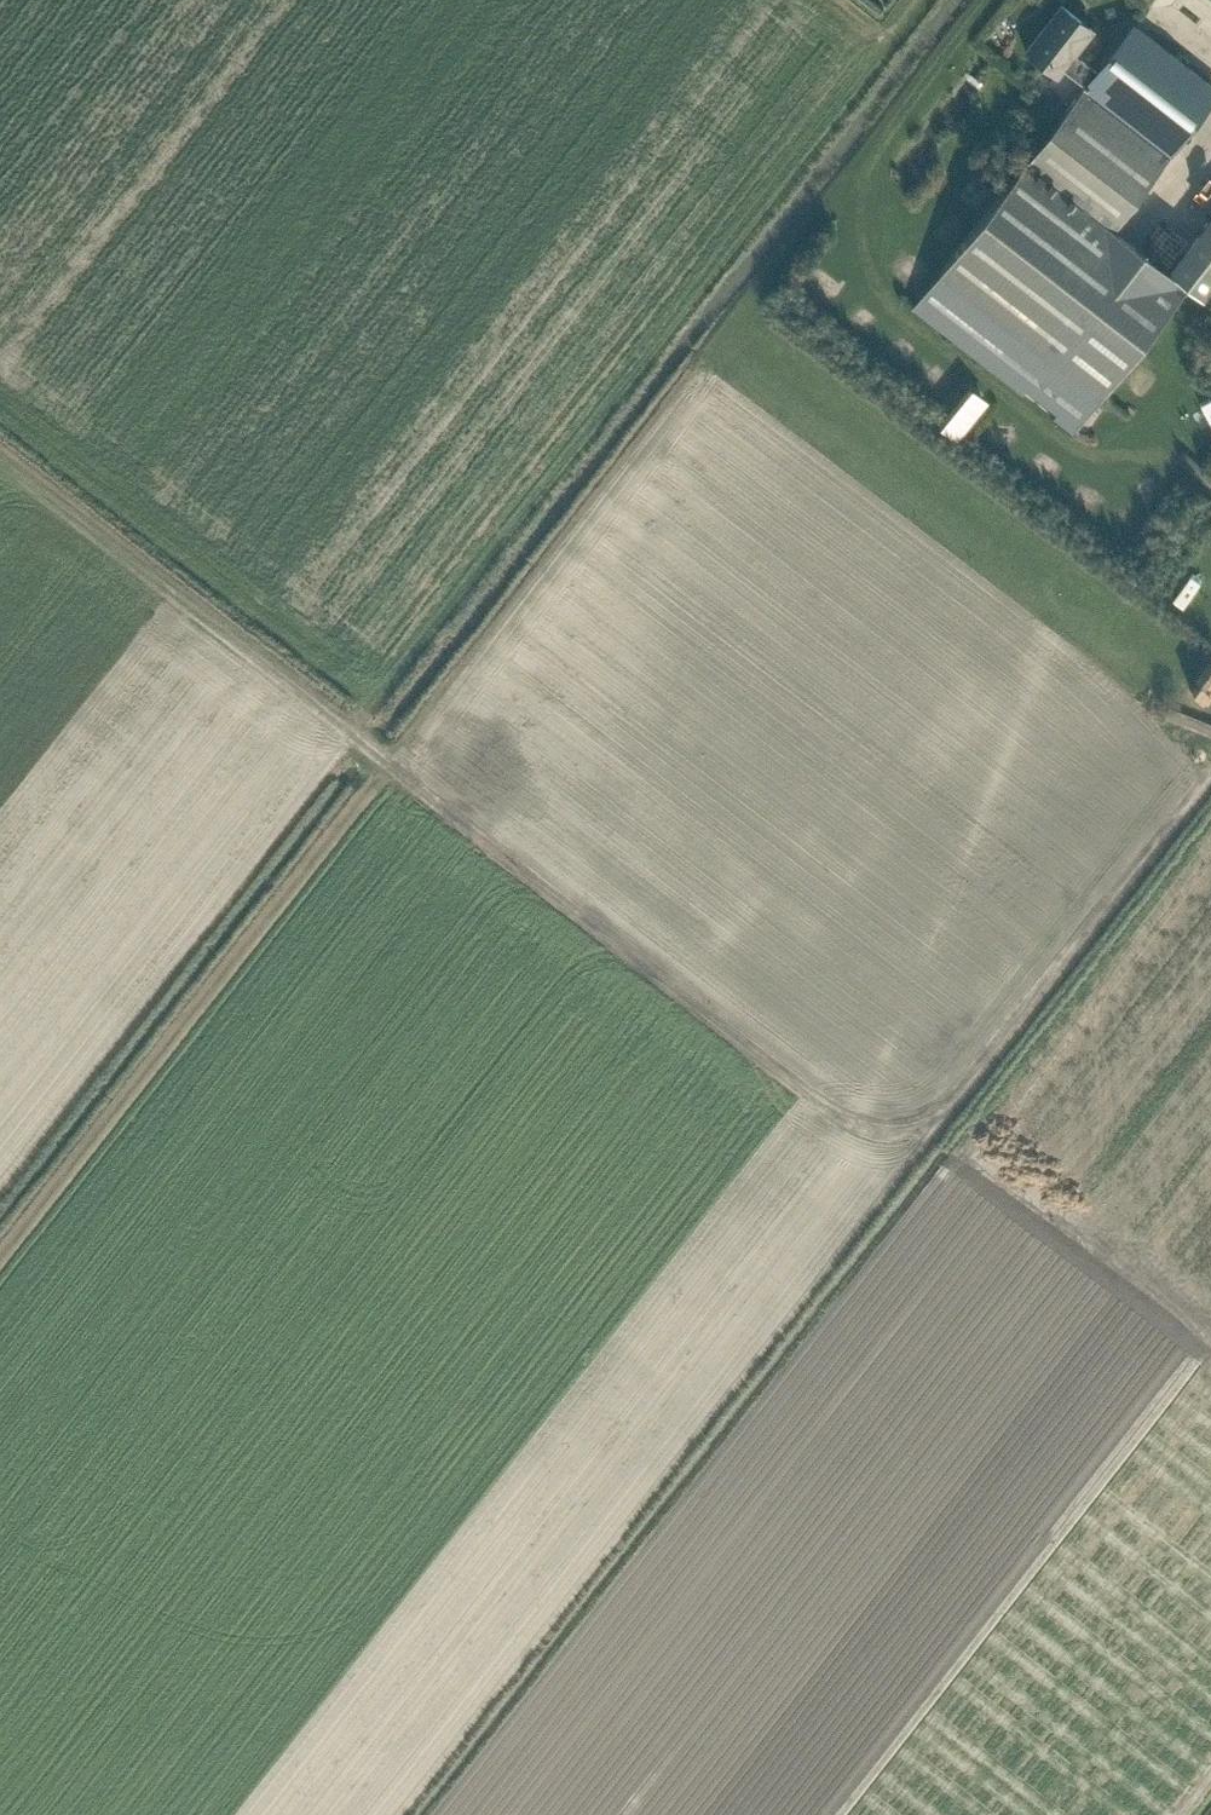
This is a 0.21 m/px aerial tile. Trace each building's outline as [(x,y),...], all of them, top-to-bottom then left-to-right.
[(1195,5),(1210,14),(1210,0),(1198,0),(1195,5)] [(1086,85),(1098,71),(1075,54),(1094,29),(1063,5),(1027,51),(1058,75),(1063,68),(1086,85)] [(1098,71),(1086,85),(911,308),(1072,433),(1147,337),(1187,286),(1188,284),(1184,281),(1183,282),(1170,272),(1115,230),(1210,106),(1210,82),(1135,23),(1098,71)] [(1187,286),(1204,300),(1210,290),(1210,219),(1170,272),(1183,282),(1184,281),(1188,284),(1187,286)]
